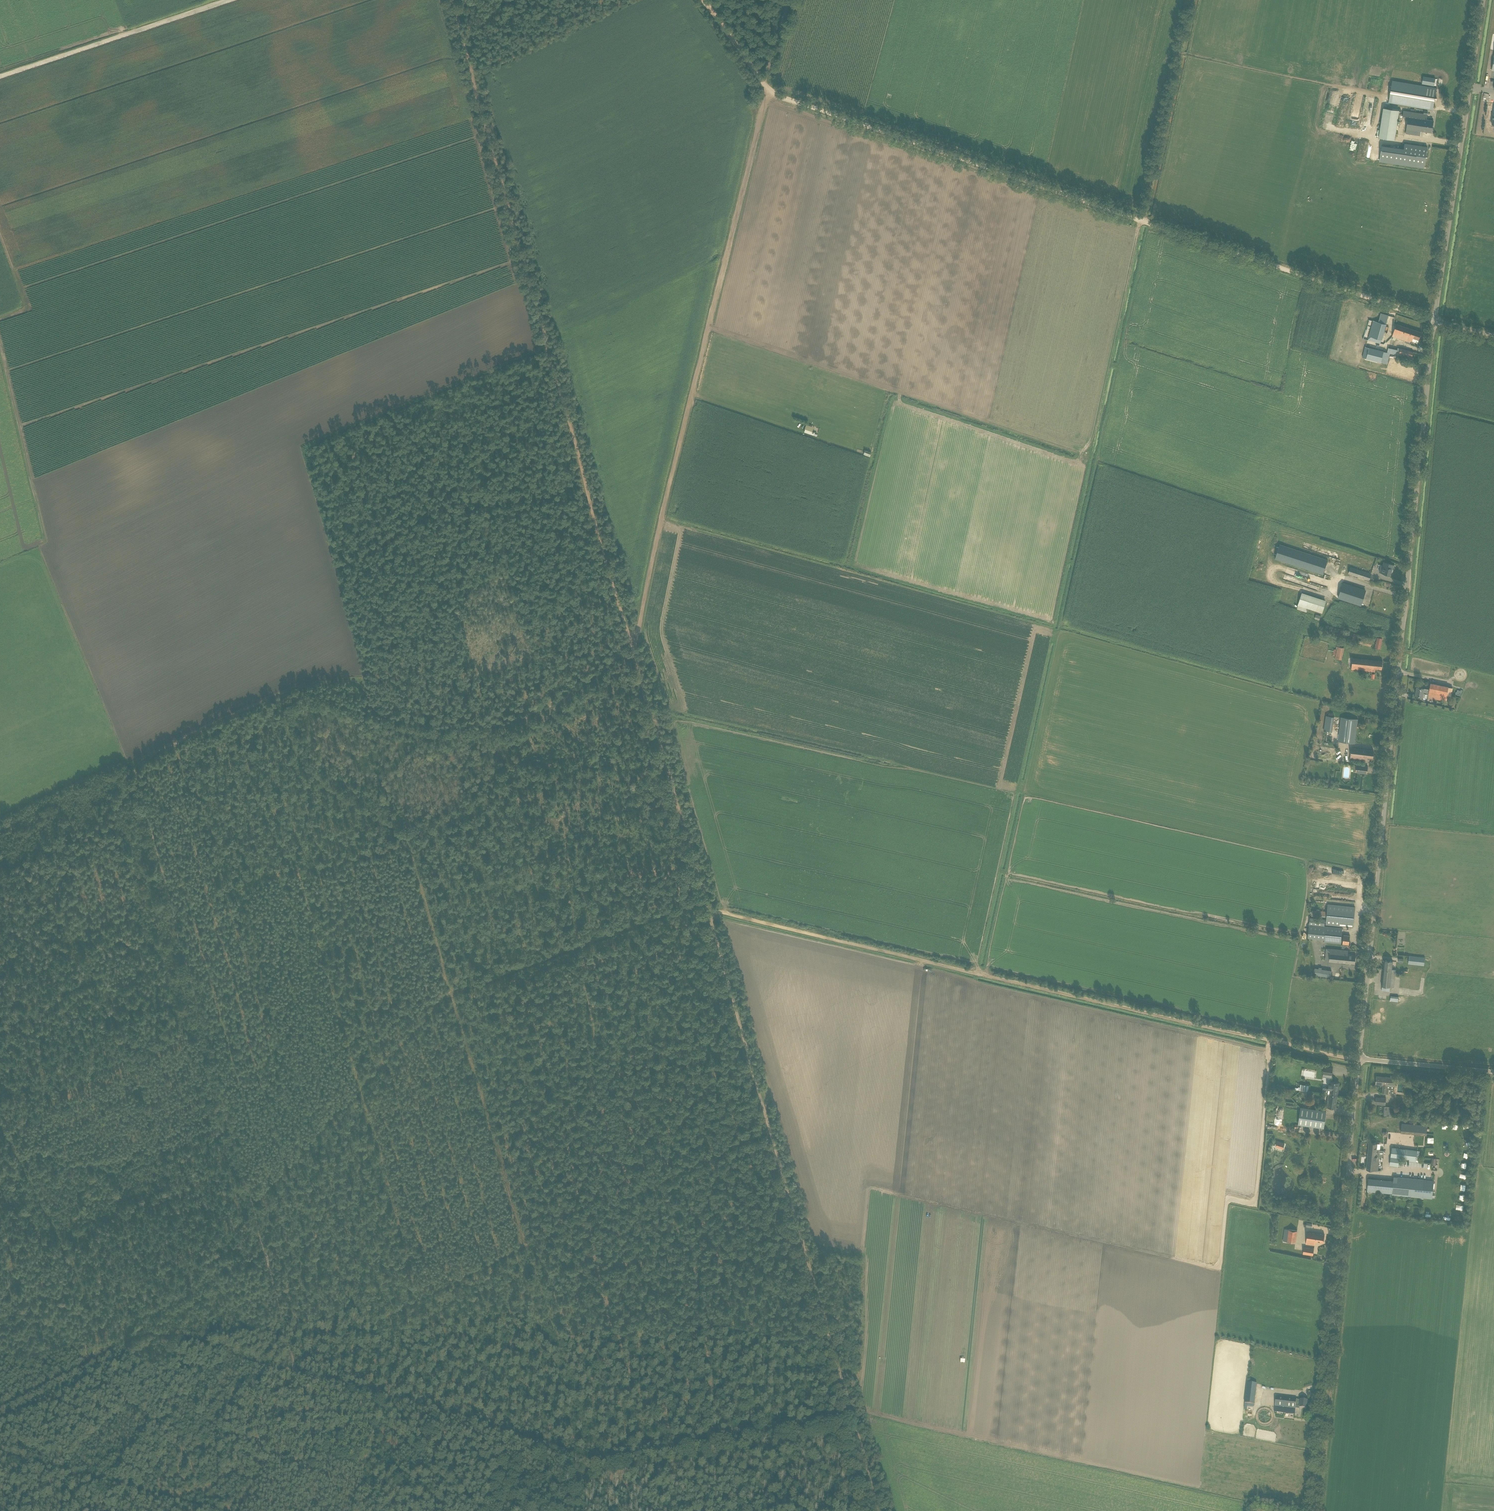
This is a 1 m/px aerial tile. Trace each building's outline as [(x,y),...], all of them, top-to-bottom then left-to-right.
[(1434,86),(1435,79),(1423,77),(1422,83),(1434,86)] [(1392,81),(1390,95),(1389,102),(1433,109),(1434,103),(1436,88),(1431,87),(1422,86),(1396,81),(1393,81),(1392,81)] [(1379,137),(1395,140),(1399,110),(1383,108),(1379,137)] [(1420,135),(1421,131),(1423,131),(1432,132),(1433,120),(1426,119),(1428,111),(1424,110),(1423,114),(1403,111),(1403,117),(1408,118),(1406,133),(1418,135),(1420,135)] [(1424,167),(1427,147),(1405,143),(1404,149),(1382,146),(1380,161),(1424,167)] [(1380,343),(1385,329),(1386,324),(1373,320),(1368,340),(1380,343)] [(1421,332),(1396,324),(1392,336),(1411,343),(1413,338),(1419,340),(1421,332)] [(1389,347),(1388,353),(1365,347),(1362,357),(1387,364),(1390,353),(1396,355),(1397,350),(1389,347)] [(1401,355),(1402,354),(1412,356),(1413,352),(1401,348),(1400,352),(1398,351),(1397,354),(1401,355)] [(817,432),(812,430),(813,426),(806,424),(803,431),(816,436),(817,432)] [(1328,560),(1280,544),(1275,559),(1323,574),(1328,560)] [(1393,567),(1394,565),(1384,562),(1382,565),(1379,572),(1381,572),(1381,573),(1382,574),(1384,574),(1385,573),(1390,575),(1392,567),(1393,567)] [(1348,574),(1370,580),(1372,573),(1350,567),(1348,574)] [(1361,606),(1366,590),(1343,582),(1338,598),(1361,606)] [(1322,613),(1326,600),(1302,592),(1298,605),(1322,613)] [(1374,639),(1331,626),(1328,634),(1372,647),(1374,639)] [(1344,648),(1338,646),(1335,658),(1342,659),(1344,648)] [(1376,668),(1377,668),(1382,669),(1383,661),(1353,658),(1352,669),(1375,671),(1376,668)] [(1415,695),(1420,696),(1422,696),(1422,698),(1422,699),(1422,700),(1423,701),(1424,701),(1425,701),(1426,701),(1427,700),(1428,700),(1428,699),(1428,697),(1446,701),(1447,694),(1451,695),(1453,688),(1449,687),(1431,683),(1430,689),(1417,687),(1415,695)] [(1332,732),(1334,717),(1326,716),(1324,730),(1332,732)] [(1358,720),(1341,718),(1339,741),(1355,743),(1358,720)] [(1352,759),(1361,760),(1366,760),(1366,757),(1373,758),(1374,750),(1369,750),(1353,748),(1352,759)] [(1358,772),(1367,773),(1367,766),(1359,765),(1354,765),(1353,772),(1358,772)] [(1355,907),(1328,904),(1327,917),(1326,924),(1353,927),(1355,907)] [(1341,943),(1342,927),(1324,926),(1325,919),(1310,918),(1308,938),(1325,939),(1324,942),(1341,943)] [(1327,948),(1326,960),(1350,963),(1355,963),(1356,955),(1348,954),(1348,950),(1343,950),(1327,948)] [(1408,956),(1408,964),(1424,965),(1424,956),(1408,956)] [(1392,969),(1393,961),(1384,960),(1382,986),(1382,990),(1390,991),(1390,987),(1394,987),(1396,969),(1392,969)] [(1331,977),(1332,971),(1322,969),(1322,968),(1319,967),(1319,969),(1315,968),(1314,974),(1331,977)] [(1324,1067),(1323,1074),(1332,1075),(1333,1068),(1324,1067)] [(1376,1076),(1376,1084),(1380,1084),(1383,1084),(1382,1093),(1386,1093),(1386,1088),(1394,1088),(1395,1078),(1387,1077),(1387,1078),(1382,1077),(1382,1078),(1381,1078),(1381,1077),(1376,1076)] [(1323,1088),(1323,1092),(1329,1093),(1337,1094),(1339,1083),(1334,1082),(1331,1082),(1330,1088),(1329,1088),(1323,1088)] [(1337,1094),(1329,1093),(1327,1107),(1335,1108),(1337,1094)] [(1393,1107),(1385,1106),(1384,1115),(1392,1115),(1393,1107)] [(1324,1128),(1326,1111),(1301,1107),(1299,1124),(1324,1128)] [(1419,1125),(1407,1124),(1406,1134),(1418,1135),(1419,1125)] [(1419,1125),(1418,1135),(1426,1135),(1427,1125),(1419,1125)] [(1412,1139),(1407,1138),(1406,1142),(1415,1145),(1417,1136),(1413,1135),(1412,1139)] [(1277,1140),(1275,1146),(1283,1149),(1285,1143),(1277,1140)] [(1369,1142),(1367,1169),(1378,1170),(1379,1157),(1383,1157),(1384,1150),(1380,1150),(1380,1144),(1377,1143),(1369,1142)] [(1413,1162),(1413,1160),(1416,1160),(1417,1150),(1399,1148),(1394,1147),(1392,1147),(1390,1165),(1398,1167),(1399,1158),(1409,1159),(1409,1161),(1413,1162)] [(1394,1176),(1393,1181),(1369,1178),(1367,1191),(1412,1196),(1432,1198),(1434,1180),(1430,1180),(1394,1176)] [(1282,1241),(1296,1243),(1297,1231),(1284,1229),(1282,1241)] [(1306,1244),(1310,1245),(1314,1245),(1315,1241),(1323,1242),(1325,1235),(1320,1234),(1308,1232),(1306,1244)] [(1314,1248),(1304,1247),(1303,1254),(1313,1255),(1314,1248)] [(1255,1405),(1256,1389),(1246,1388),(1244,1403),(1255,1405)] [(1274,1412),(1290,1414),(1295,1414),(1295,1409),(1300,1409),(1307,1409),(1308,1401),(1301,1400),(1297,1400),(1276,1397),(1274,1412)]
